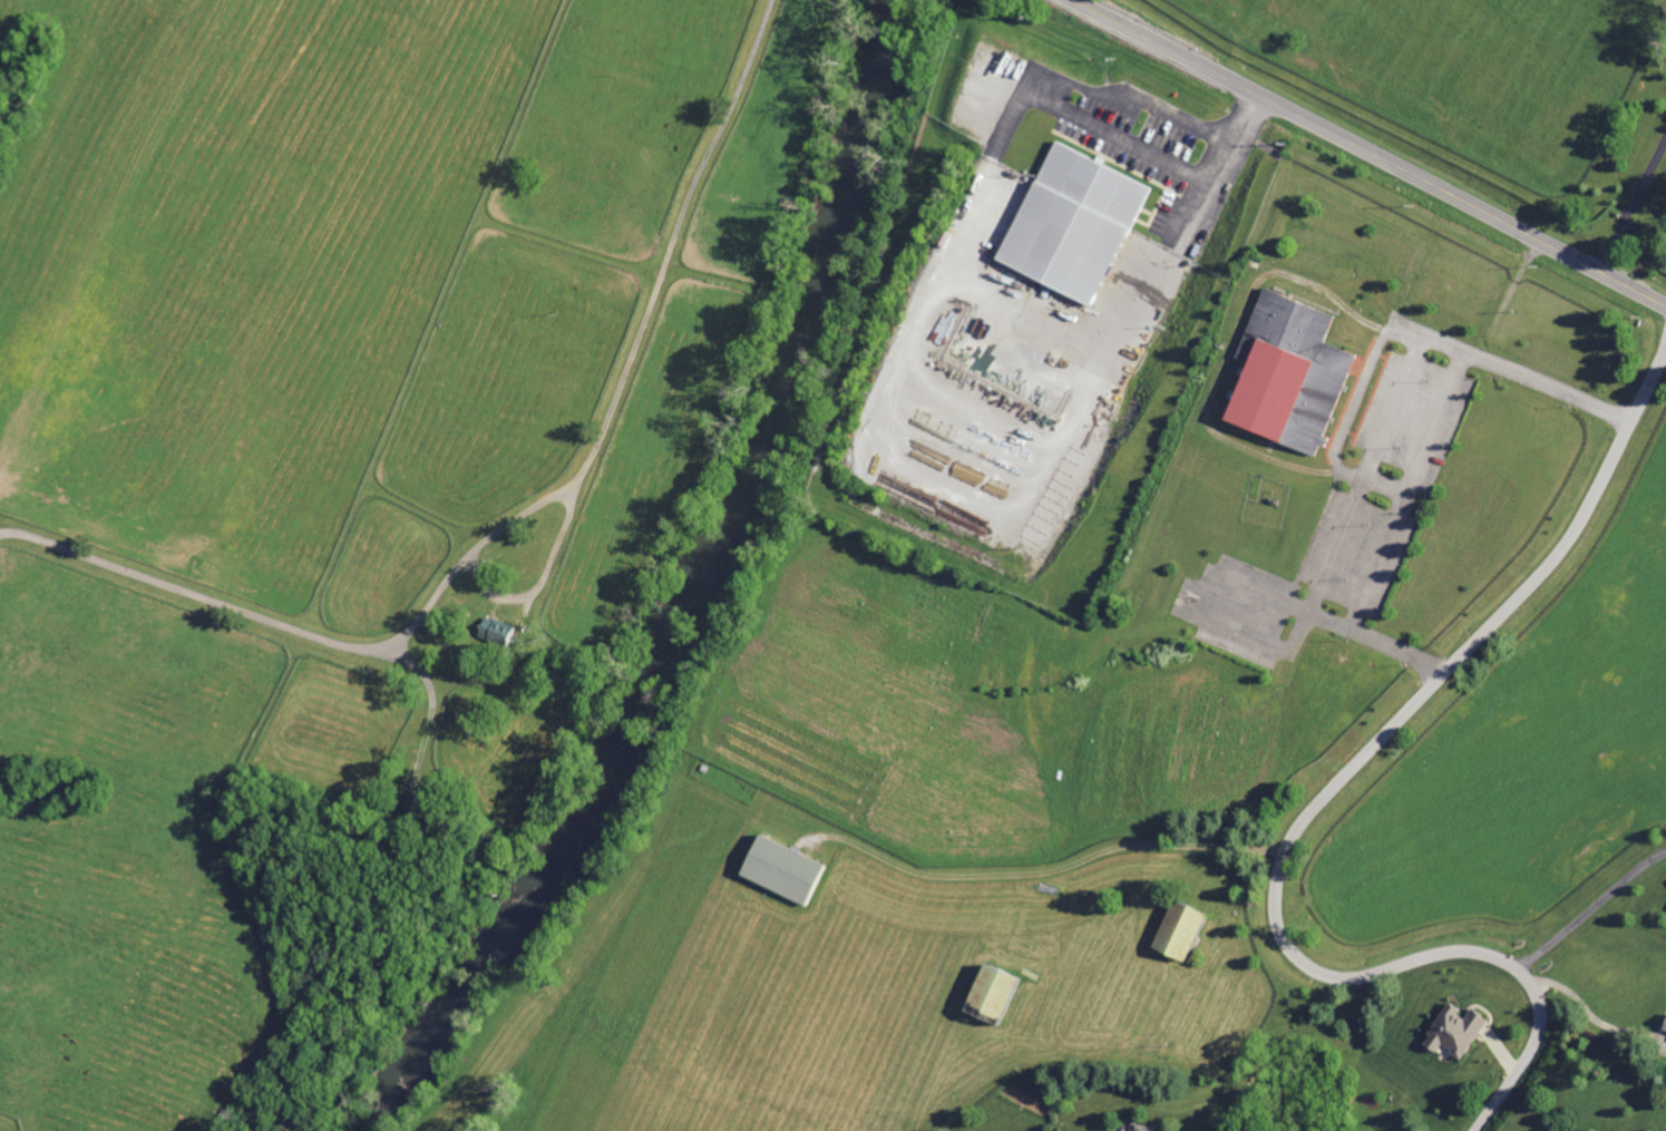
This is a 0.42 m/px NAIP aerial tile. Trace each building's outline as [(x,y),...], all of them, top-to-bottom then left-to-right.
[(1091,304),(1146,183),(1052,140),(996,261),(1091,304)] [(1266,287),(1238,357),(1249,361),(1226,419),(1315,455),(1318,446),(1323,448),(1327,438),(1323,437),(1355,355),(1324,343),(1335,315),(1266,287)] [(477,636),(510,648),(518,627),(485,615),(477,636)] [(804,903),(821,862),(754,834),(737,876),(804,903)] [(1181,961),(1203,914),(1170,899),(1149,947),(1181,961)] [(1000,1018),(1014,976),(979,964),(965,1006),(1000,1018)] [(1485,1019),(1468,1008),(1462,1018),(1455,1013),(1458,1010),(1446,1002),(1419,1044),(1433,1052),(1438,1045),(1459,1059),(1485,1019)]
